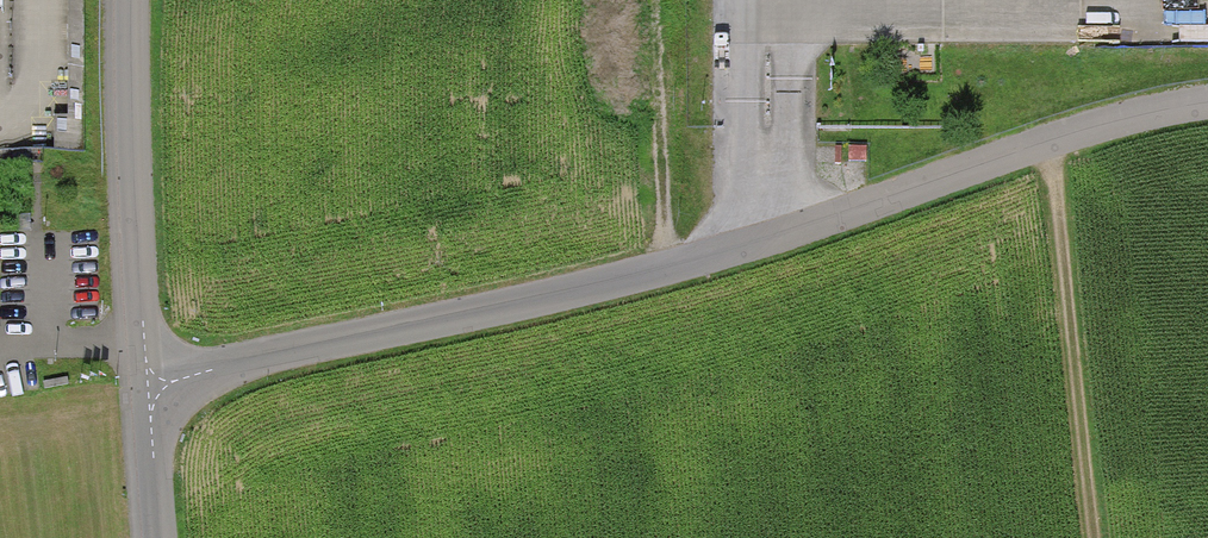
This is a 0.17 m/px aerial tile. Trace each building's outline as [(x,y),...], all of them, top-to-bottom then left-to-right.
[(867,146),(849,146),(849,161),(867,161),(867,146)]
